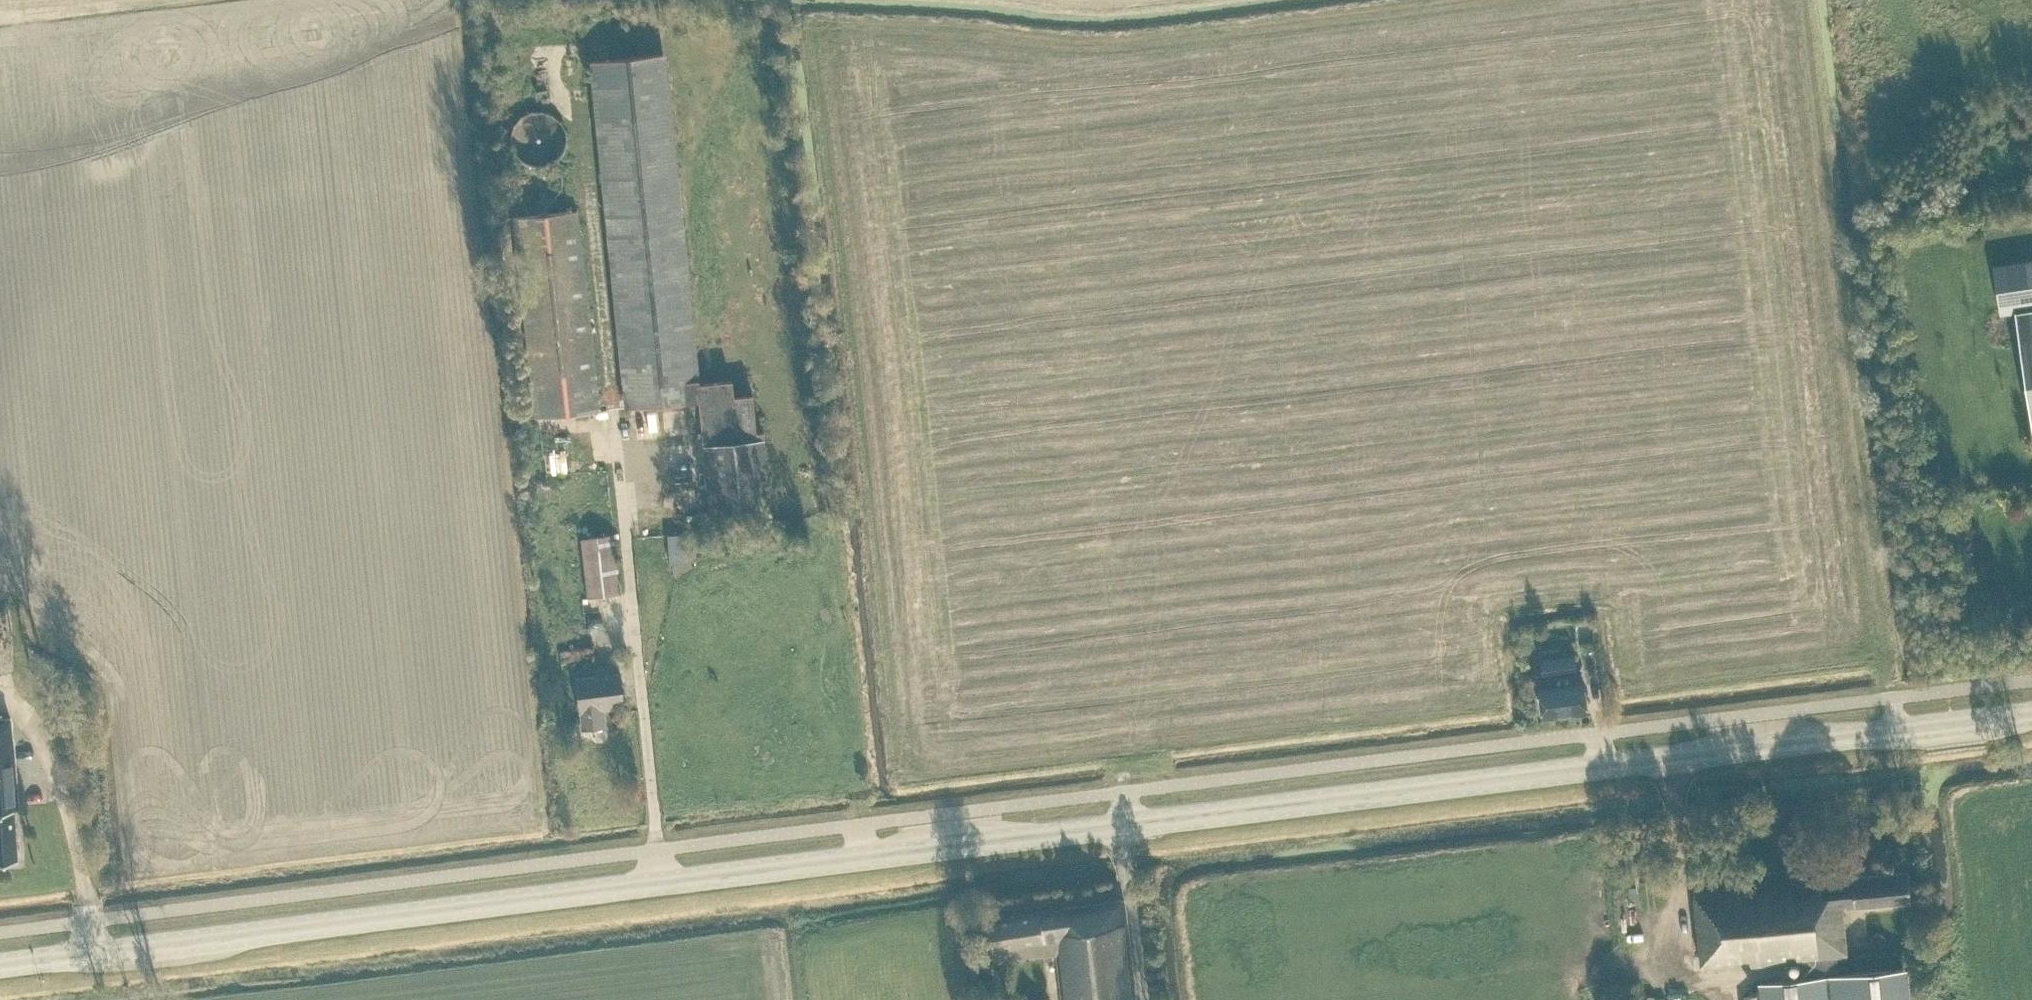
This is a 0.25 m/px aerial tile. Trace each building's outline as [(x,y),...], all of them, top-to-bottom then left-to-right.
[(588,60),(623,407),(697,400),(701,436),(700,437),(709,523),(771,517),(762,430),(755,431),(751,393),(732,395),(731,380),(699,383),(665,53),(588,60)] [(599,410),(577,210),(511,217),(533,417),(599,410)] [(1993,264),(2000,312),(2015,311),(2031,422),(2031,258),(1993,264)] [(620,592),(605,463),(571,467),(586,596),(620,592)] [(685,527),(668,529),(671,558),(689,555),(685,527)] [(1541,716),(1587,711),(1584,682),(1574,683),(1572,669),(1577,669),(1575,653),(1540,658),(1542,674),(1546,673),(1548,686),(1538,688),(1541,716)] [(591,664),(592,674),(574,676),(579,729),(605,726),(603,709),(623,707),(619,671),(612,671),(611,662),(591,664)] [(19,812),(14,742),(9,742),(8,721),(0,721),(0,862),(15,861),(12,813),(19,812)] [(1842,994),(1821,996),(1817,959),(1837,957),(1847,956),(1843,908),(1911,901),(1908,871),(1819,879),(1818,876),(1694,888),(1703,969),(1798,960),(1800,982),(1760,986),(1761,999),(1843,999),(1842,994)] [(1124,899),(989,918),(993,947),(995,946),(997,963),(1056,954),(1062,999),(1136,999),(1124,899)] [(1821,996),(1842,994),(1843,999),(1912,999),(1909,967),(1839,974),(1837,957),(1817,959),(1821,996)]
